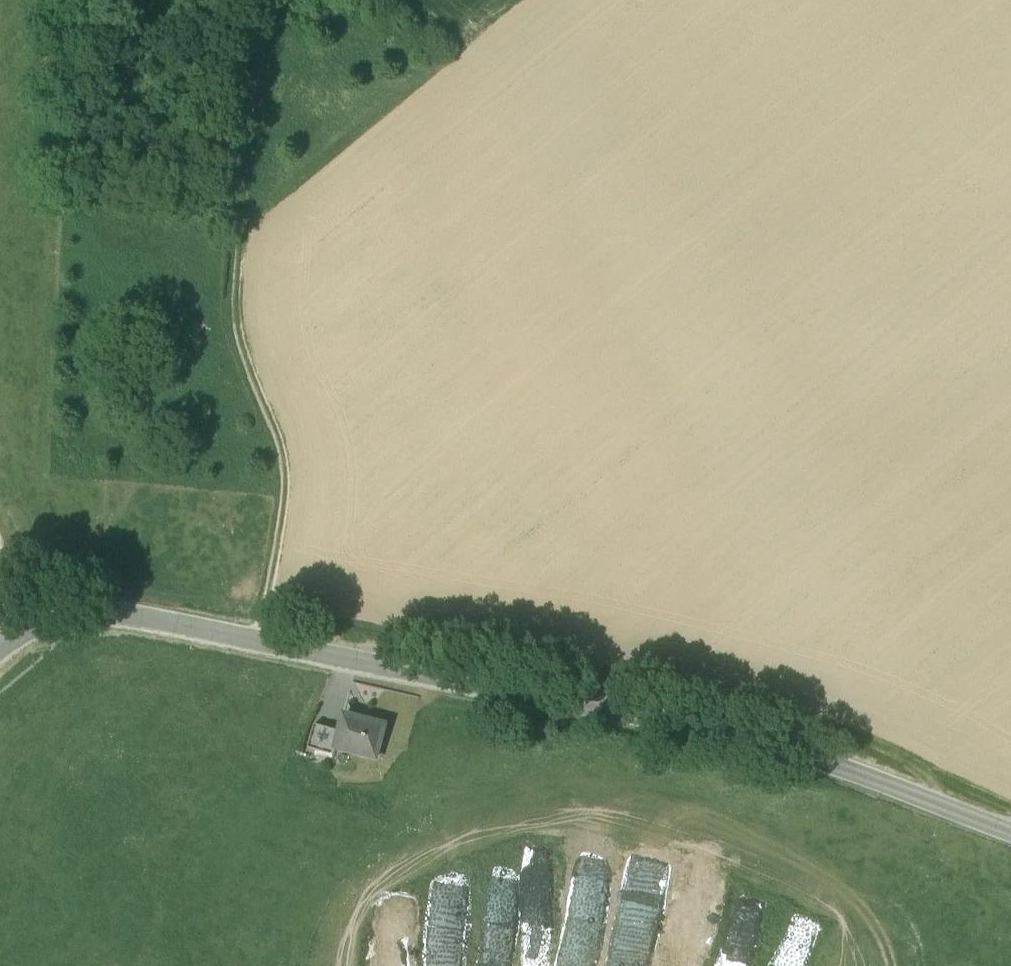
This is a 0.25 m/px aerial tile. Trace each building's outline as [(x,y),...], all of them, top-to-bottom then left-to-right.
[(384,724),(343,714),(339,730),(334,747),(336,747),(375,757),(384,724)] [(339,730),(314,723),(307,747),(334,755),(336,747),(334,747),(339,730)]
